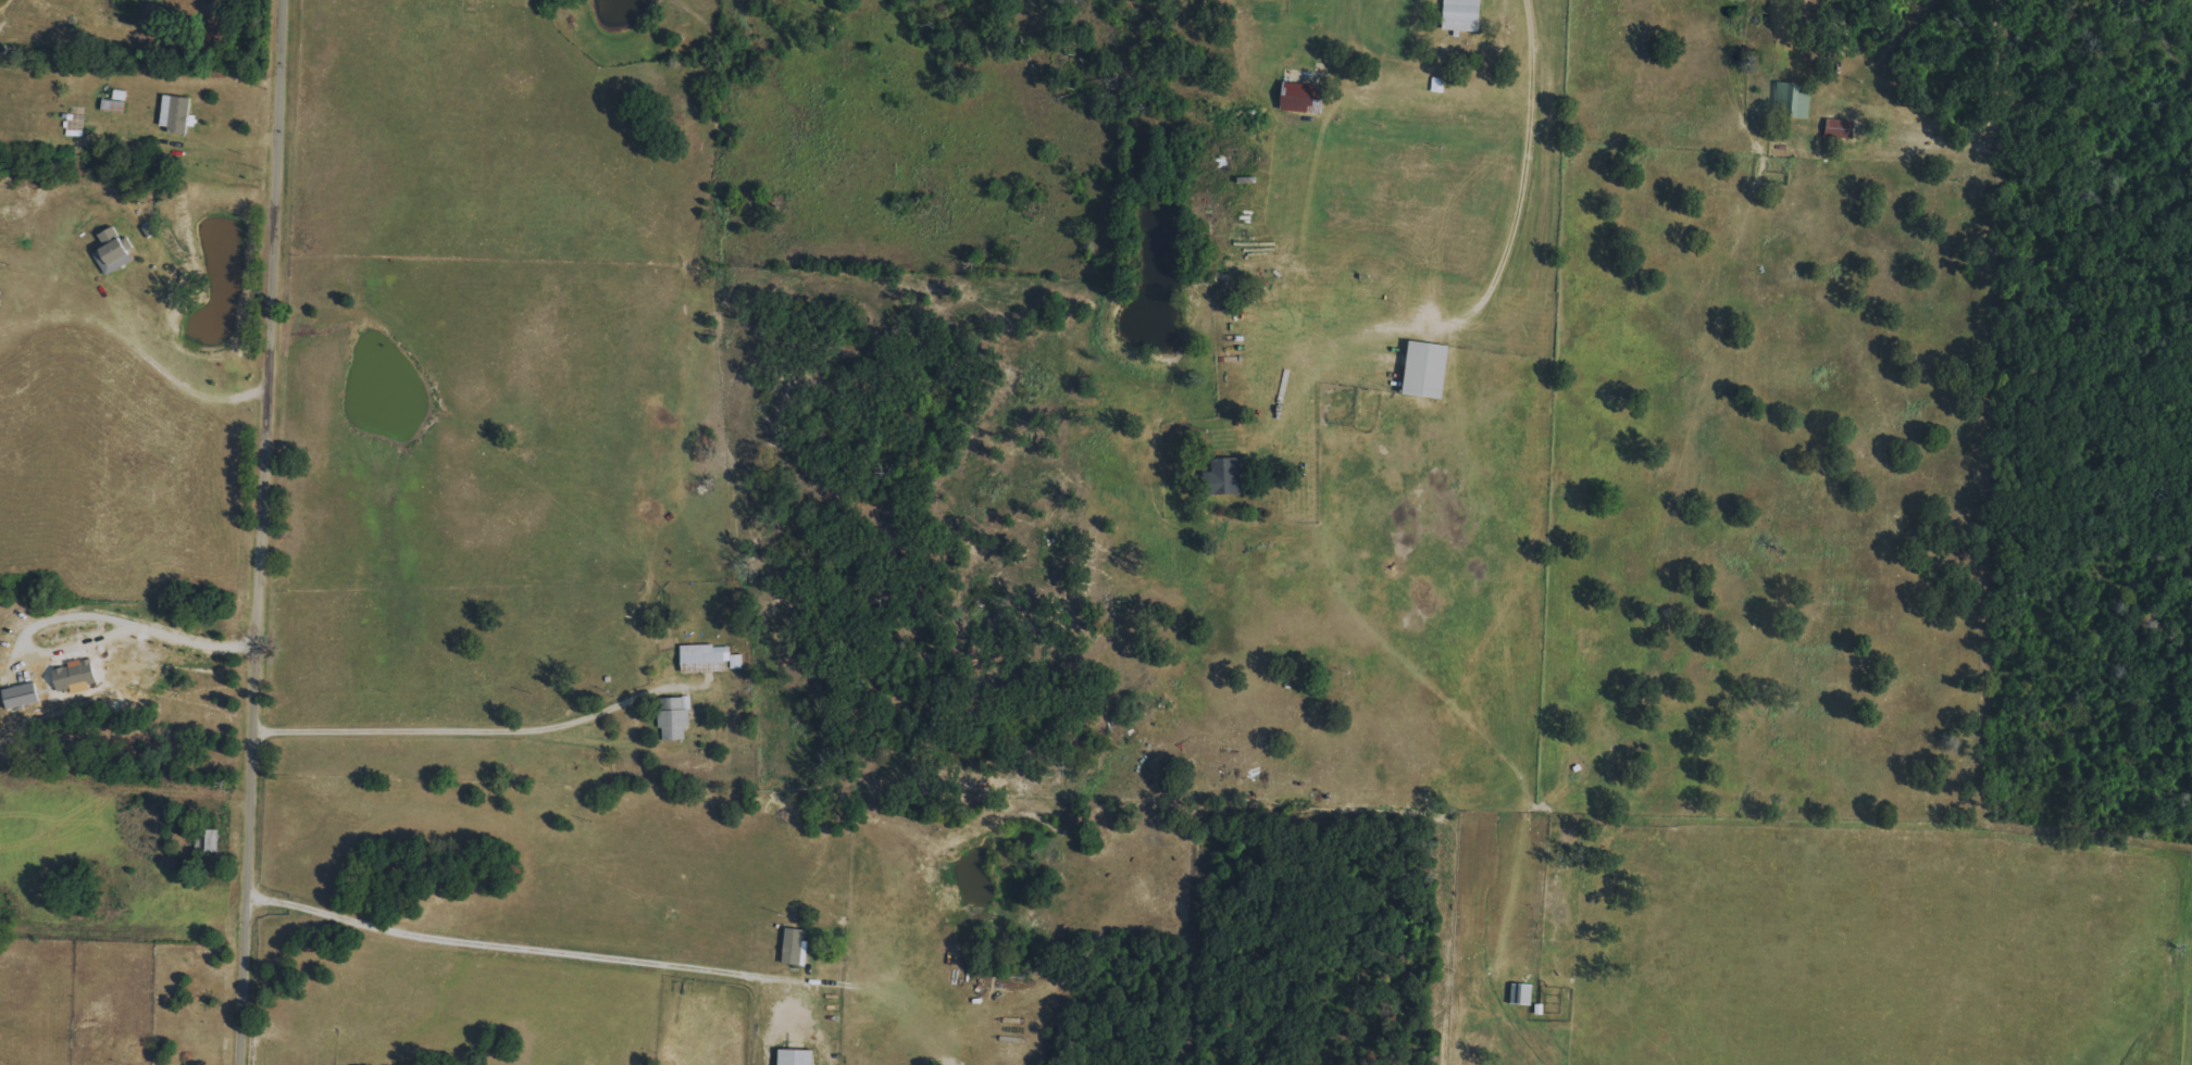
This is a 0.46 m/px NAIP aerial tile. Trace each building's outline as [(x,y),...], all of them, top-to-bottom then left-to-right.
[(1442,30),(1479,31),(1480,0),(1443,0),(1442,30)] [(1784,116),(1808,117),(1810,84),(1775,82),(1774,108),(1785,108),(1784,116)] [(1322,113),(1323,84),(1282,83),(1281,111),(1322,113)] [(186,131),(189,97),(162,95),(159,129),(186,131)] [(1853,138),(1853,120),(1826,119),(1825,137),(1853,138)] [(132,248),(126,235),(120,238),(113,226),(98,234),(105,247),(93,253),(104,275),(132,261),(127,250),(132,248)] [(1402,394),(1442,399),(1449,346),(1409,340),(1402,394)] [(1211,494),(1241,493),(1240,458),(1210,459),(1211,494)] [(680,646),(681,673),(727,671),(727,669),(741,669),(741,654),(729,655),(729,644),(680,646)] [(37,704),(35,684),(3,688),(5,708),(37,704)] [(660,740),(684,740),(684,728),(690,728),(689,697),(658,698),(660,740)] [(200,852),(217,852),(218,830),(201,829),(200,852)] [(780,963),(804,966),(808,941),(802,940),(803,930),(786,928),(780,963)] [(813,1051),(778,1050),(778,1064),(812,1064),(813,1051)]
